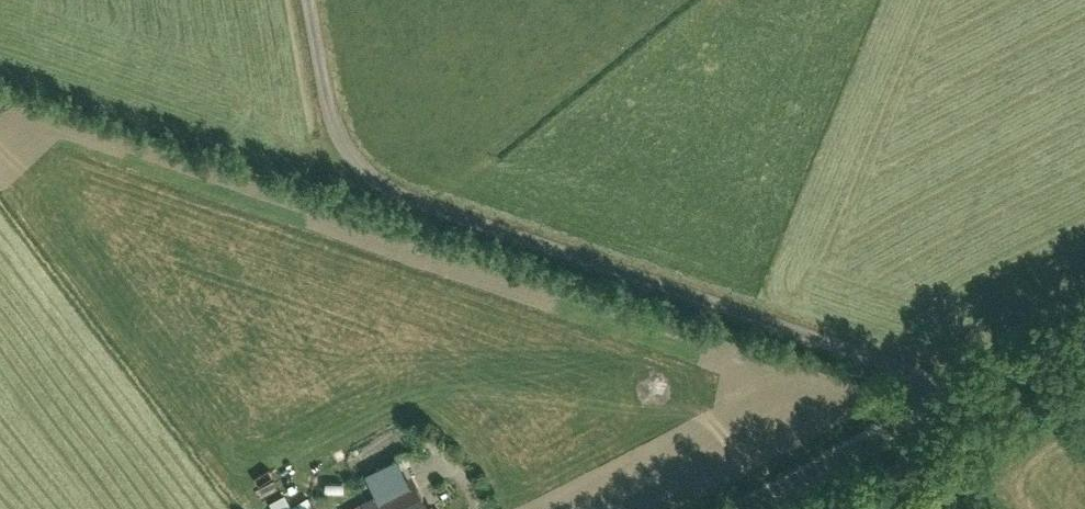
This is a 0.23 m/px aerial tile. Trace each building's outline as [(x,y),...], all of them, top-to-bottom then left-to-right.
[(431,507),(428,508),(413,477),(364,503),(368,508),(432,508),(431,507)] [(287,503),(302,494),(297,485),(281,493),(287,503)] [(270,508),(278,508),(285,505),(279,493),(265,500),(270,508)] [(285,503),(287,508),(309,508),(307,497),(285,503)]
